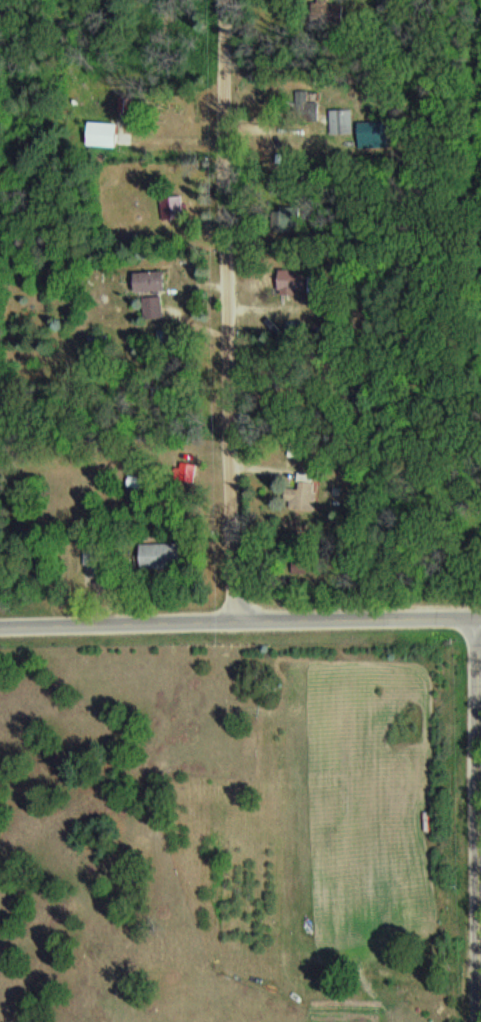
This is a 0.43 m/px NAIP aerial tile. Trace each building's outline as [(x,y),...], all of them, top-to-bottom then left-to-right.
[(164,221),(185,221),(185,197),(164,197),(164,221)] [(138,292),(169,292),(169,273),(138,273),(138,292)] [(165,318),(165,297),(147,297),(147,318),(165,318)] [(194,481),(196,467),(180,466),(179,479),(194,481)] [(182,544),(143,544),(143,568),(182,568),(182,544)]
